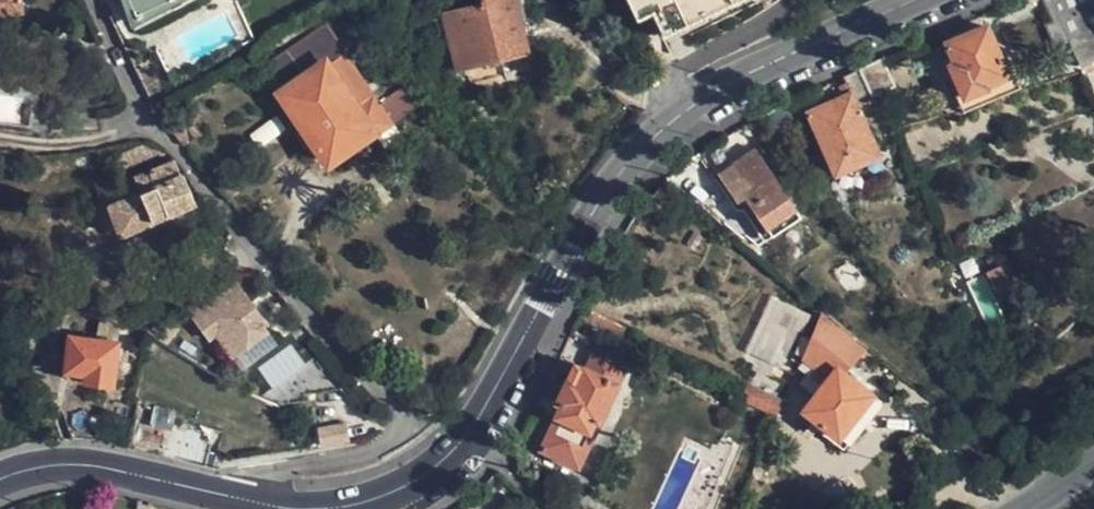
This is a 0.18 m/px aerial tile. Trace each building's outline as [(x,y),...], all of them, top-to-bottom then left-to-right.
[(22,0),(0,0),(0,17),(24,13),(22,0)] [(137,15),(172,0),(131,0),(137,15)] [(483,5),(433,16),(440,43),(448,42),(455,72),(466,69),(469,83),(533,68),(522,28),(534,24),(527,0),(482,0),(483,5)] [(664,37),(742,0),(628,0),(634,13),(648,6),(664,37)] [(664,37),(668,44),(761,0),(742,0),(664,37)] [(1080,64),(1093,59),(1093,0),(1052,0),(1080,64)] [(649,44),(664,37),(648,6),(634,13),(649,44)] [(377,128),(380,132),(419,105),(406,86),(380,102),(345,54),(347,53),(326,23),(261,68),(303,127),(315,144),(328,162),(377,128)] [(952,67),(965,97),(986,88),(985,84),(1007,75),(987,28),(948,44),(956,65),(952,67)] [(882,62),(859,71),(871,97),(894,88),(882,62)] [(849,76),(843,79),(846,84),(840,87),(845,98),(810,113),(837,174),(878,155),(856,106),(873,100),(871,97),(859,71),(849,76)] [(1014,73),(1007,75),(985,84),(986,88),(965,97),(959,100),(964,111),(1020,88),(1014,73)] [(788,104),(761,115),(770,131),(795,118),(788,104)] [(171,134),(180,147),(205,134),(197,120),(171,134)] [(295,136),(305,150),(315,144),(303,127),(295,136)] [(383,135),(380,132),(377,128),(328,162),(333,169),(343,162),(348,166),(369,151),(365,146),(383,135)] [(754,150),(719,173),(738,201),(745,198),(767,230),(796,211),(754,150)] [(175,162),(173,160),(135,175),(136,181),(117,187),(122,201),(110,206),(122,237),(197,205),(184,175),(180,177),(175,162)] [(214,313),(207,304),(192,314),(210,342),(215,338),(232,359),(269,333),(265,328),(268,326),(244,293),(238,297),(235,294),(226,301),(230,306),(219,313),(217,310),(214,313)] [(582,308),(578,316),(619,337),(623,327),(587,310),(582,308)] [(844,375),(865,351),(824,316),(805,359),(831,378),(805,411),(847,445),(881,402),(844,375)] [(121,347),(74,339),(67,373),(87,377),(86,381),(114,386),(121,347)] [(271,389),(306,366),(291,343),(256,367),(271,389)] [(173,351),(156,347),(153,358),(171,362),(173,351)] [(556,408),(560,409),(540,451),(578,469),(628,365),(596,351),(586,373),(583,371),(575,388),(567,384),(556,408)] [(777,417),(783,402),(747,385),(741,400),(777,417)] [(128,449),(205,466),(213,431),(172,422),(173,410),(138,402),(128,449)] [(318,430),(320,446),(345,443),(344,426),(318,430)]
